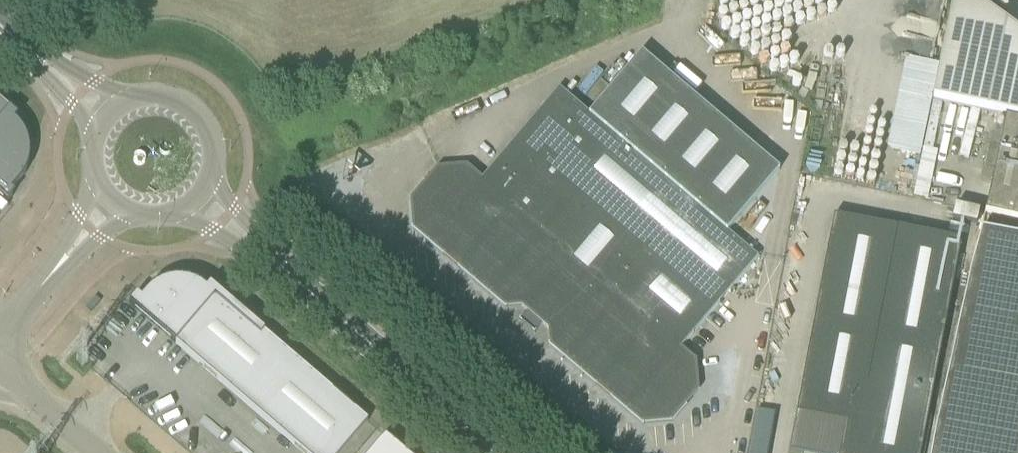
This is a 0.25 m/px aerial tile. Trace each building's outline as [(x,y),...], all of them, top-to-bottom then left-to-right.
[(983,0),(953,0),(933,100),(1006,117),(1017,119),(1017,30),(983,0)] [(672,422),(698,391),(696,362),(681,349),(759,258),(728,232),(780,171),(642,54),(590,114),(559,89),(482,180),(467,167),(438,170),(412,201),(414,229),(506,307),(522,306),(550,330),(551,346),(643,424),(672,422)] [(11,117),(15,113),(0,100),(0,196),(8,203),(12,199),(9,196),(11,194),(14,192),(16,189),(19,187),(21,185),(23,182),(24,179),(26,176),(27,173),(28,172),(29,168),(29,167),(30,162),(31,157),(31,154),(30,151),(30,149),(29,146),(29,142),(28,139),(26,135),(23,130),(22,128),(20,125),(17,123),(15,120),(11,117)] [(1006,117),(1006,118),(985,213),(1017,220),(1017,119),(1006,117)] [(955,208),(952,222),(977,227),(980,213),(955,208)] [(834,217),(796,415),(845,424),(849,403),(864,406),(897,229),(834,217)] [(981,226),(938,410),(939,411),(932,452),(1017,452),(1017,233),(981,226)] [(962,241),(897,229),(864,406),(849,403),(845,424),(840,452),(921,452),(962,241)] [(202,286),(198,284),(194,282),(189,281),(186,280),(181,280),(177,280),(174,280),(170,280),(167,281),(164,282),(160,284),(156,286),(152,289),(150,290),(146,294),(143,297),(141,300),(138,296),(130,305),(303,452),(341,452),(368,421),(211,286),(207,290),(202,286)] [(385,437),(371,452),(404,452),(385,437)]
